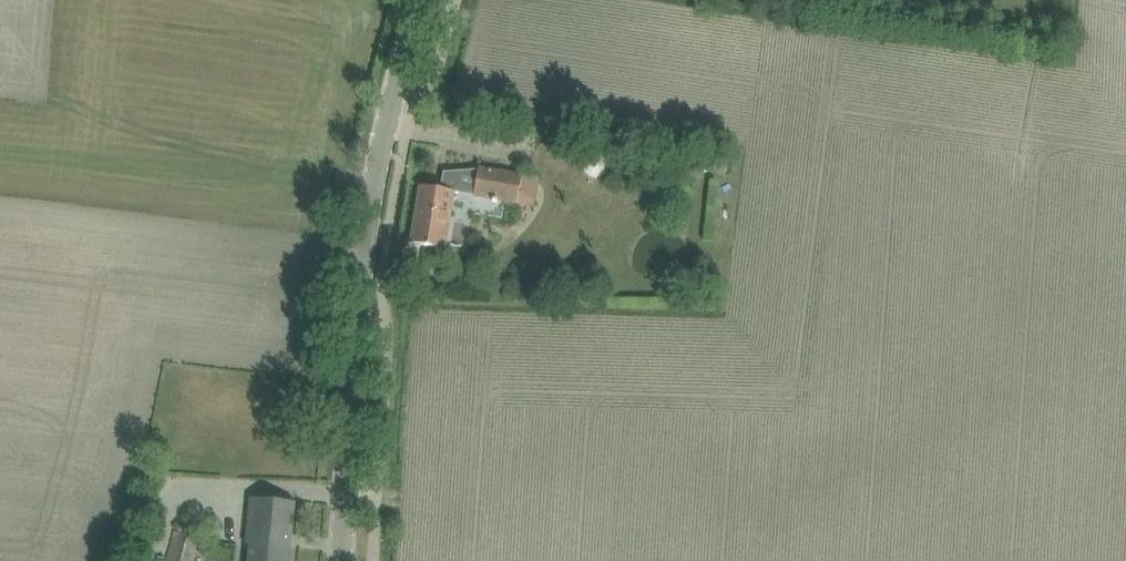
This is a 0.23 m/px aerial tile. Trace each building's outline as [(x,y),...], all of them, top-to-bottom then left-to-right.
[(411,243),(433,247),(445,248),(454,192),(473,194),(473,195),(517,204),(534,207),(539,177),(522,174),(522,173),(479,166),(479,168),(444,172),(440,189),(421,185),(411,243)] [(295,502),(251,497),(246,543),(250,544),(248,560),(288,560),(295,502)] [(166,560),(194,560),(199,533),(197,533),(198,527),(178,523),(177,530),(172,529),(166,560)]
